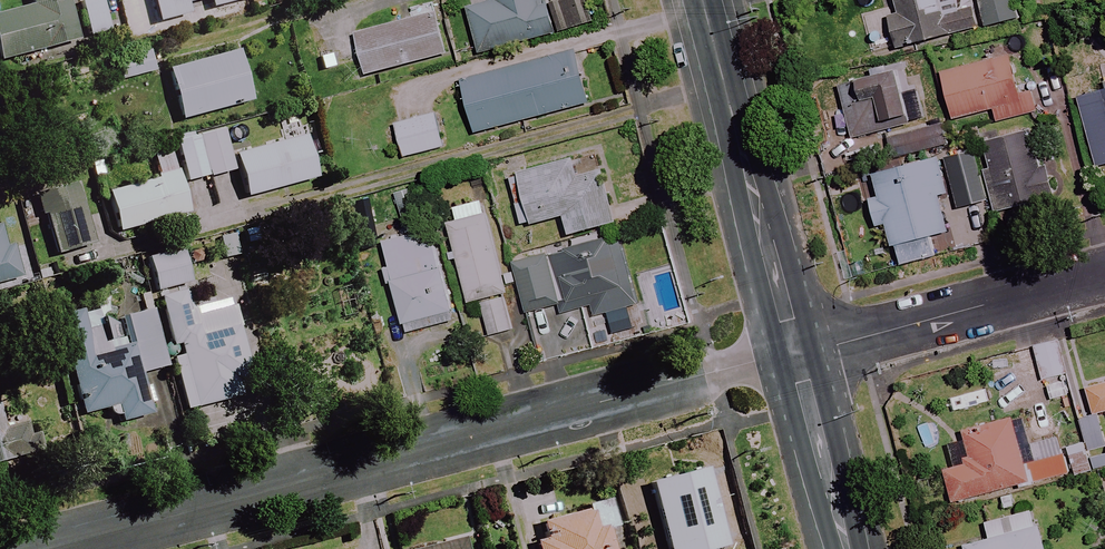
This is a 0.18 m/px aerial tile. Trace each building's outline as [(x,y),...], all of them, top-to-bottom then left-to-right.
[(0,16),(0,62),(78,42),(67,0),(33,0),(34,7),(0,16)] [(79,3),(86,37),(109,32),(102,0),(94,0),(79,3)] [(157,24),(189,16),(186,6),(207,1),(210,10),(246,1),(246,0),(150,0),(157,24)] [(552,5),(546,6),(544,0),(498,0),(469,8),(481,54),(534,40),(588,25),(581,0),(569,0),(552,5)] [(897,17),(883,21),(891,51),(898,49),(1018,19),(1013,0),(893,0),(897,17)] [(407,11),(409,22),(334,41),(341,66),(363,61),(367,77),(448,55),(439,21),(434,4),(407,11)] [(591,104),(576,48),(460,78),(475,134),(591,104)] [(154,73),(149,52),(112,61),(117,83),(154,73)] [(942,75),(955,120),(993,109),(997,122),(1034,112),(1018,53),(942,75)] [(238,54),(166,72),(179,123),(251,105),(238,54)] [(879,133),(877,126),(906,119),(907,125),(926,120),(919,89),(906,92),(901,71),(839,85),(851,140),(879,133)] [(1100,83),(1102,92),(1078,99),(1096,168),(1104,165),(1104,82),(1100,83)] [(396,126),(406,160),(445,149),(436,115),(396,126)] [(223,129),(174,139),(184,183),(233,172),(223,129)] [(1050,169),(1037,172),(1028,135),(983,147),(989,171),(983,172),(993,212),(1057,196),(1050,169)] [(231,156),(243,200),(316,180),(305,137),(231,156)] [(186,216),(170,149),(153,153),(159,180),(106,193),(116,233),(186,216)] [(509,177),(522,227),(565,215),(571,237),(619,225),(600,153),(509,177)] [(974,153),(946,159),(958,211),(986,204),(974,153)] [(883,196),(869,199),(876,228),(887,225),(898,268),(924,261),(918,236),(954,226),(937,158),(877,174),(883,196)] [(77,183),(39,192),(51,239),(57,237),(61,253),(92,245),(77,183)] [(467,303),(478,300),(487,336),(517,328),(508,293),(484,202),(453,210),(456,223),(447,225),(467,303)] [(389,286),(394,284),(406,334),(456,321),(433,229),(383,241),(389,265),(384,266),(389,286)] [(232,234),(217,237),(222,262),(237,259),(232,234)] [(628,287),(614,236),(513,264),(527,315),(628,287)] [(22,280),(13,244),(0,247),(0,286),(22,280)] [(182,249),(147,259),(156,290),(191,280),(182,249)] [(205,334),(196,337),(184,291),(160,298),(173,343),(170,343),(188,408),(233,396),(229,379),(245,375),(232,327),(205,334)] [(125,321),(132,345),(102,353),(91,310),(55,320),(81,416),(114,407),(119,424),(149,415),(138,376),(163,369),(155,339),(148,314),(125,321)] [(1066,375),(1058,341),(1034,347),(1043,380),(1066,375)] [(1094,416),(1104,413),(1104,383),(1085,389),(1094,416)] [(1065,453),(1053,409),(963,433),(972,465),(945,473),(954,504),(1070,473),(1065,453)] [(0,429),(0,464),(9,462),(0,429)] [(649,485),(667,548),(715,548),(726,546),(705,469),(649,485)] [(608,499),(584,505),(586,512),(542,523),(547,547),(538,548),(610,548),(605,529),(615,527),(608,499)] [(1031,512),(985,524),(990,540),(964,547),(965,548),(1046,548),(1040,527),(1036,528),(1031,512)] [(463,535),(405,548),(467,548),(463,535)]
